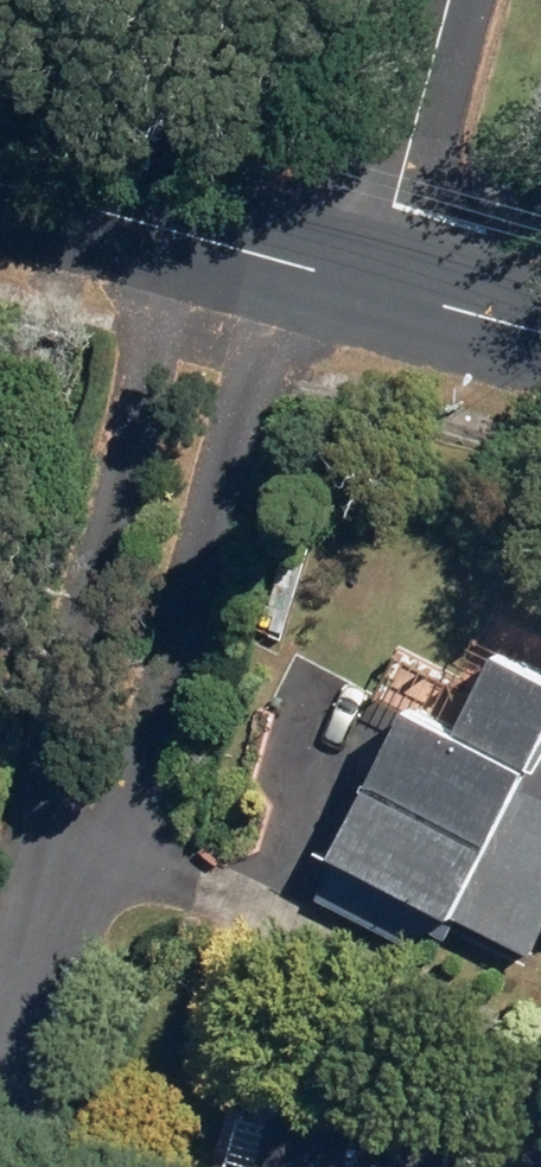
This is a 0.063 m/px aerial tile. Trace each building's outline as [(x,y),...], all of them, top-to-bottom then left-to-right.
[(413,703),(341,858),(540,951),(540,658),(496,637),(455,723),(413,703)] [(253,1073),(229,1166),(540,1166),(540,1146),(253,1073)]
